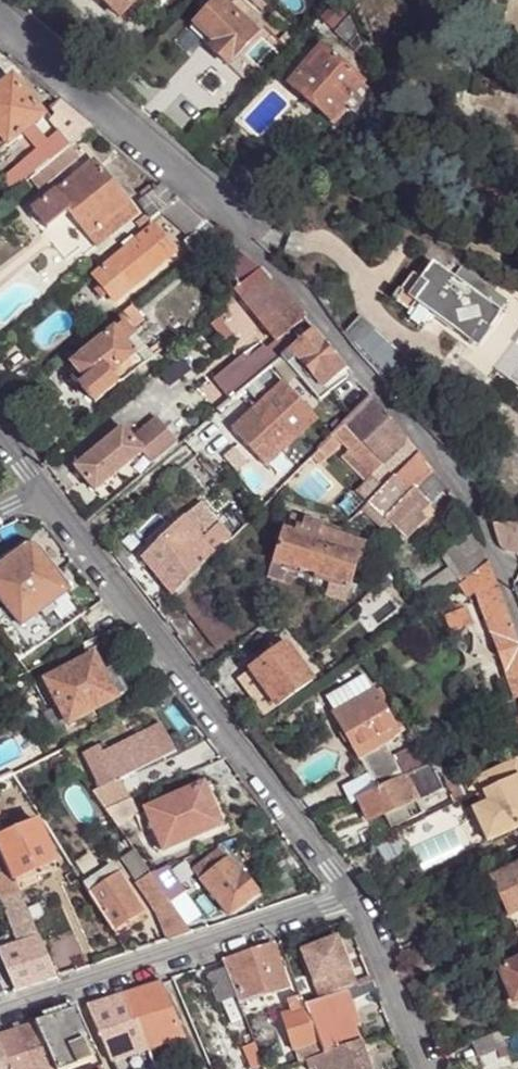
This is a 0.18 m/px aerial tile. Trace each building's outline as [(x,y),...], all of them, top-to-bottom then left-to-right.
[(120,17),(136,0),(101,0),(120,17)] [(196,25),(216,44),(211,50),(228,65),(257,34),(244,23),(251,15),(236,1),(229,9),(220,0),(219,0),(196,25)] [(362,44),(350,16),(335,33),(355,52),(362,44)] [(216,44),(196,25),(191,31),(211,50),(216,44)] [(343,106),(359,87),(361,85),(320,49),(288,86),(329,122),(343,106)] [(43,115),(12,77),(0,86),(0,149),(23,130),(43,115)] [(368,95),(359,87),(343,106),(352,114),(368,95)] [(93,126),(62,100),(56,105),(59,109),(48,119),(57,131),(69,147),(93,126)] [(43,115),(23,130),(37,149),(41,145),(54,160),(69,147),(57,131),(56,131),(43,115)] [(2,178),(14,192),(20,187),(28,180),(39,172),(54,160),(41,145),(37,149),(2,178)] [(76,157),(69,147),(54,160),(39,172),(28,180),(36,190),(76,157)] [(44,229),(67,211),(95,247),(136,213),(95,161),(30,212),(44,229)] [(176,198),(160,184),(137,204),(150,220),(151,220),(160,212),(176,198)] [(175,254),(155,228),(94,277),(99,284),(92,290),(102,301),(108,296),(115,303),(175,254)] [(260,269),(238,250),(216,268),(235,291),(260,269)] [(432,290),(421,306),(431,314),(470,341),(482,325),(489,330),(501,313),(486,302),(494,291),(461,267),(453,278),(438,267),(426,285),(432,290)] [(274,281),(260,269),(235,291),(246,304),(274,281)] [(416,303),(421,306),(432,290),(426,285),(413,275),(394,298),(410,311),(416,303)] [(305,319),(274,281),(246,304),(275,343),(305,319)] [(509,302),(494,291),(486,302),(501,313),(509,302)] [(431,314),(421,306),(416,303),(410,311),(406,317),(415,324),(416,322),(420,325),(426,321),(431,314)] [(137,315),(131,307),(123,314),(129,322),(137,315)] [(341,337),(394,397),(416,372),(359,318),(341,337)] [(315,330),(305,319),(275,343),(271,345),(282,358),(290,352),(298,344),(315,330)] [(211,329),(224,344),(230,339),(230,337),(237,332),(230,322),(221,327),(218,324),(211,329)] [(489,330),(482,325),(470,341),(478,346),(489,330)] [(126,326),(118,332),(125,341),(133,334),(126,326)] [(95,403),(116,386),(111,380),(138,358),(127,343),(125,341),(118,332),(115,329),(73,364),(86,382),(81,385),(95,403)] [(347,369),(315,330),(298,344),(290,352),(324,389),(347,369)] [(137,331),(133,334),(135,337),(144,348),(148,345),(137,331)] [(131,340),(127,343),(138,358),(144,356),(131,340)] [(281,359),(282,358),(271,345),(264,351),(276,364),(281,359)] [(269,369),(276,364),(264,351),(261,347),(245,360),(242,355),(212,380),(229,402),(269,369)] [(324,389),(290,352),(282,358),(281,359),(315,397),(324,389)] [(111,380),(116,386),(123,383),(144,366),(138,358),(111,380)] [(232,433),(265,466),(315,419),(283,385),(232,433)] [(404,438),(370,397),(343,425),(332,436),(319,450),(311,458),(318,466),(340,445),(348,453),(340,461),(364,485),(353,495),(365,507),(368,503),(394,477),(417,452),(404,438)] [(143,452),(154,465),(180,444),(158,418),(133,439),(124,428),(75,468),(96,492),(143,452)] [(419,455),(417,452),(394,477),(392,479),(393,480),(395,478),(419,455)] [(433,472),(419,455),(395,478),(393,480),(411,494),(415,490),(433,472)] [(447,489),(433,472),(415,490),(429,506),(447,489)] [(369,503),(393,480),(392,479),(368,503),(369,503)] [(411,494),(393,480),(369,503),(377,512),(385,520),(411,494)] [(415,490),(411,494),(385,520),(377,512),(374,515),(386,530),(390,526),(404,541),(425,520),(420,514),(429,506),(415,490)] [(199,503),(184,518),(203,542),(219,527),(199,503)] [(272,562),(290,566),(332,579),(350,584),(351,584),(365,541),(320,528),(321,526),(285,516),(272,562)] [(196,574),(215,556),(203,542),(184,518),(142,560),(173,597),(174,596),(196,574)] [(517,523),(490,525),(499,548),(502,551),(510,555),(517,523)] [(215,556),(230,540),(219,527),(203,542),(215,556)] [(467,578),(488,564),(477,533),(448,552),(466,579),(467,578)] [(10,607),(23,626),(69,591),(36,549),(26,548),(0,568),(0,595),(10,607)] [(284,583),(290,566),(272,562),(268,579),(284,583)] [(488,564),(467,578),(473,593),(477,592),(492,633),(516,697),(517,696),(517,643),(499,592),(488,564)] [(241,632),(196,574),(174,596),(217,651),(241,632)] [(466,579),(458,585),(463,598),(461,599),(471,624),(476,638),(492,633),(477,592),(473,593),(467,578),(466,579)] [(346,601),(350,584),(332,579),(328,596),(346,601)] [(69,591),(23,626),(38,645),(85,611),(69,591)] [(451,632),(471,624),(461,599),(460,597),(455,599),(439,609),(451,632)] [(21,659),(38,645),(23,626),(10,607),(0,614),(0,632),(3,637),(21,659)] [(266,658),(247,672),(241,676),(268,714),(313,681),(286,643),(275,651),(266,658)] [(263,653),(266,658),(275,651),(272,647),(263,653)] [(243,668),(247,672),(266,658),(263,653),(243,668)] [(88,714),(99,707),(117,698),(127,693),(114,667),(103,672),(94,655),(48,679),(69,723),(88,714)] [(330,704),(336,713),(375,691),(369,682),(330,704)] [(381,688),(375,691),(398,733),(405,730),(381,688)] [(375,691),(336,713),(361,757),(385,744),(399,736),(398,733),(375,691)] [(511,723),(517,722),(517,720),(517,719),(517,696),(516,697),(504,702),(511,723)] [(500,728),(511,723),(504,702),(493,705),(500,728)] [(102,714),(99,707),(88,714),(90,720),(102,714)] [(83,754),(100,787),(115,780),(116,781),(135,772),(136,773),(137,773),(135,769),(175,750),(161,724),(103,751),(99,745),(83,754)] [(379,789),(428,767),(423,757),(418,748),(394,759),(385,744),(361,757),(370,772),(379,789)] [(441,761),(449,758),(451,756),(446,747),(423,757),(428,767),(432,765),(441,761)] [(135,769),(137,773),(178,755),(175,750),(135,769)] [(476,778),(487,802),(472,810),(488,844),(517,830),(517,762),(517,760),(476,778)] [(11,774),(5,761),(0,764),(0,779),(11,774)] [(446,771),(441,761),(432,765),(437,775),(446,771)] [(437,775),(432,765),(428,767),(379,789),(360,798),(371,821),(386,814),(405,805),(417,799),(415,794),(440,783),(437,775)] [(360,798),(379,789),(370,772),(343,787),(350,803),(360,798)] [(467,797),(459,778),(451,782),(460,801),(467,797)] [(100,787),(93,791),(105,808),(128,798),(116,781),(115,780),(100,787)] [(146,809),(163,850),(220,826),(203,785),(146,809)] [(128,798),(105,808),(120,829),(140,812),(131,797),(128,798)] [(412,820),(405,805),(386,814),(391,829),(412,820)] [(0,836),(0,849),(9,868),(14,879),(56,860),(38,820),(5,834),(0,836)] [(195,870),(229,914),(257,892),(221,848),(195,870)] [(2,901),(20,892),(14,879),(9,868),(0,849),(0,896),(2,901)] [(150,873),(135,850),(120,859),(136,882),(150,873)] [(167,864),(150,873),(169,899),(185,888),(167,864)] [(492,878),(511,916),(517,913),(517,865),(492,878)] [(109,867),(84,884),(113,929),(145,909),(122,872),(120,873),(117,869),(109,867)] [(81,878),(75,869),(66,875),(71,883),(81,878)] [(169,899),(150,873),(136,882),(156,912),(168,940),(191,932),(169,899)] [(20,892),(2,901),(17,932),(21,941),(39,936),(34,924),(20,892)] [(39,936),(21,941),(0,948),(0,951),(16,990),(56,976),(39,936)] [(337,938),(301,952),(320,1001),(326,999),(330,997),(349,991),(356,988),(357,988),(337,938)] [(273,944),(230,959),(243,1002),(288,988),(273,944)] [(236,996),(239,1003),(243,1002),(230,959),(223,960),(226,966),(236,996)] [(499,972),(514,1005),(517,1003),(517,963),(499,972)] [(217,1003),(236,996),(226,966),(206,974),(217,1003)] [(124,994),(148,1049),(184,1037),(160,982),(124,994)] [(361,1003),(356,988),(349,991),(330,997),(337,1012),(348,1008),(361,1003)] [(112,1060),(148,1049),(124,994),(88,1006),(112,1060)] [(319,1042),(305,1007),(300,996),(287,1001),(289,1011),(281,1014),(294,1050),(298,1049),(319,1042)] [(337,1012),(330,997),(326,999),(305,1007),(319,1042),(324,1054),(349,1046),(337,1012)] [(349,1046),(362,1042),(348,1008),(337,1012),(349,1046)] [(37,1023),(57,1068),(68,1068),(91,1060),(86,1047),(93,1044),(78,1009),(37,1023)] [(37,1023),(0,1035),(0,1042),(12,1068),(57,1068),(37,1023)] [(505,1046),(499,1032),(472,1042),(479,1057),(505,1046)] [(0,1042),(0,1068),(12,1068),(0,1042)] [(362,1042),(349,1046),(324,1054),(319,1042),(298,1049),(302,1064),(303,1063),(305,1068),(372,1068),(362,1042)] [(253,1043),(246,1045),(251,1061),(249,1062),(251,1068),(262,1068),(253,1043)]
